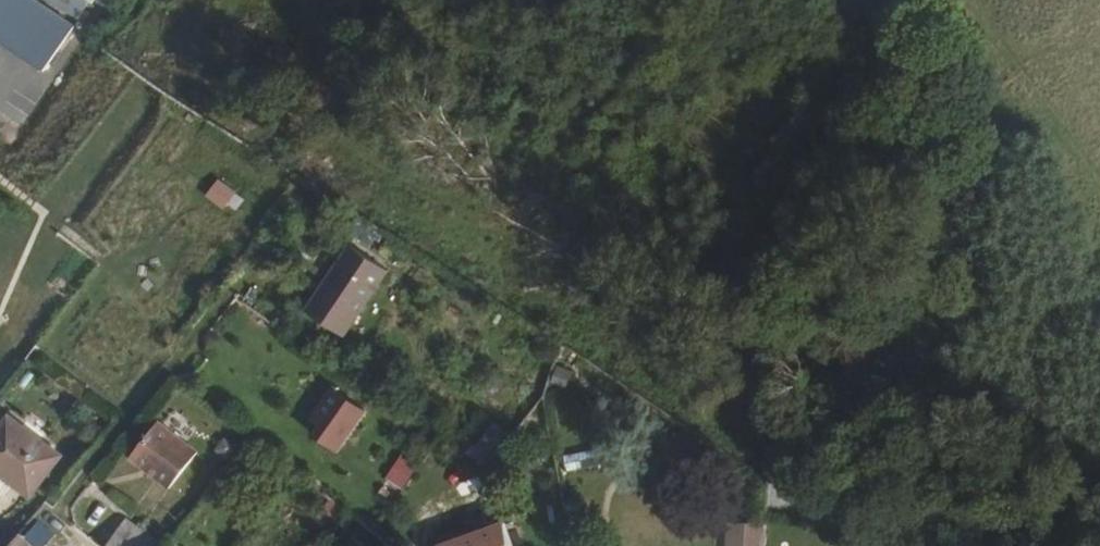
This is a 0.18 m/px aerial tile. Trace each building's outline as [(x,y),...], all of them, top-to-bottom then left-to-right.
[(17,0),(0,0),(0,57),(37,84),(71,39),(17,0)] [(41,7),(77,28),(88,10),(91,12),(99,0),(45,0),(41,7)] [(355,257),(313,322),(352,348),(394,282),(355,257)] [(374,420),(342,398),(315,439),(347,461),(374,420)] [(551,417),(550,405),(547,414),(538,425),(542,428),(551,417)] [(204,446),(167,417),(138,455),(175,485),(204,446)] [(542,428),(538,425),(525,440),(534,447),(546,432),(542,428)] [(4,429),(0,434),(0,485),(28,507),(59,468),(4,429)] [(517,443),(503,431),(483,457),(488,461),(484,466),(493,473),(517,443)] [(525,452),(520,448),(516,452),(521,457),(525,452)] [(385,485),(404,494),(418,465),(399,456),(385,485)] [(496,474),(492,477),(490,480),(495,485),(497,482),(501,478),(497,476),(496,474)] [(47,530),(40,524),(15,545),(45,545),(54,537),(47,530)] [(115,545),(158,545),(132,525),(115,545)] [(468,545),(520,545),(514,529),(468,545)] [(766,537),(729,537),(729,545),(766,545),(766,537)]
